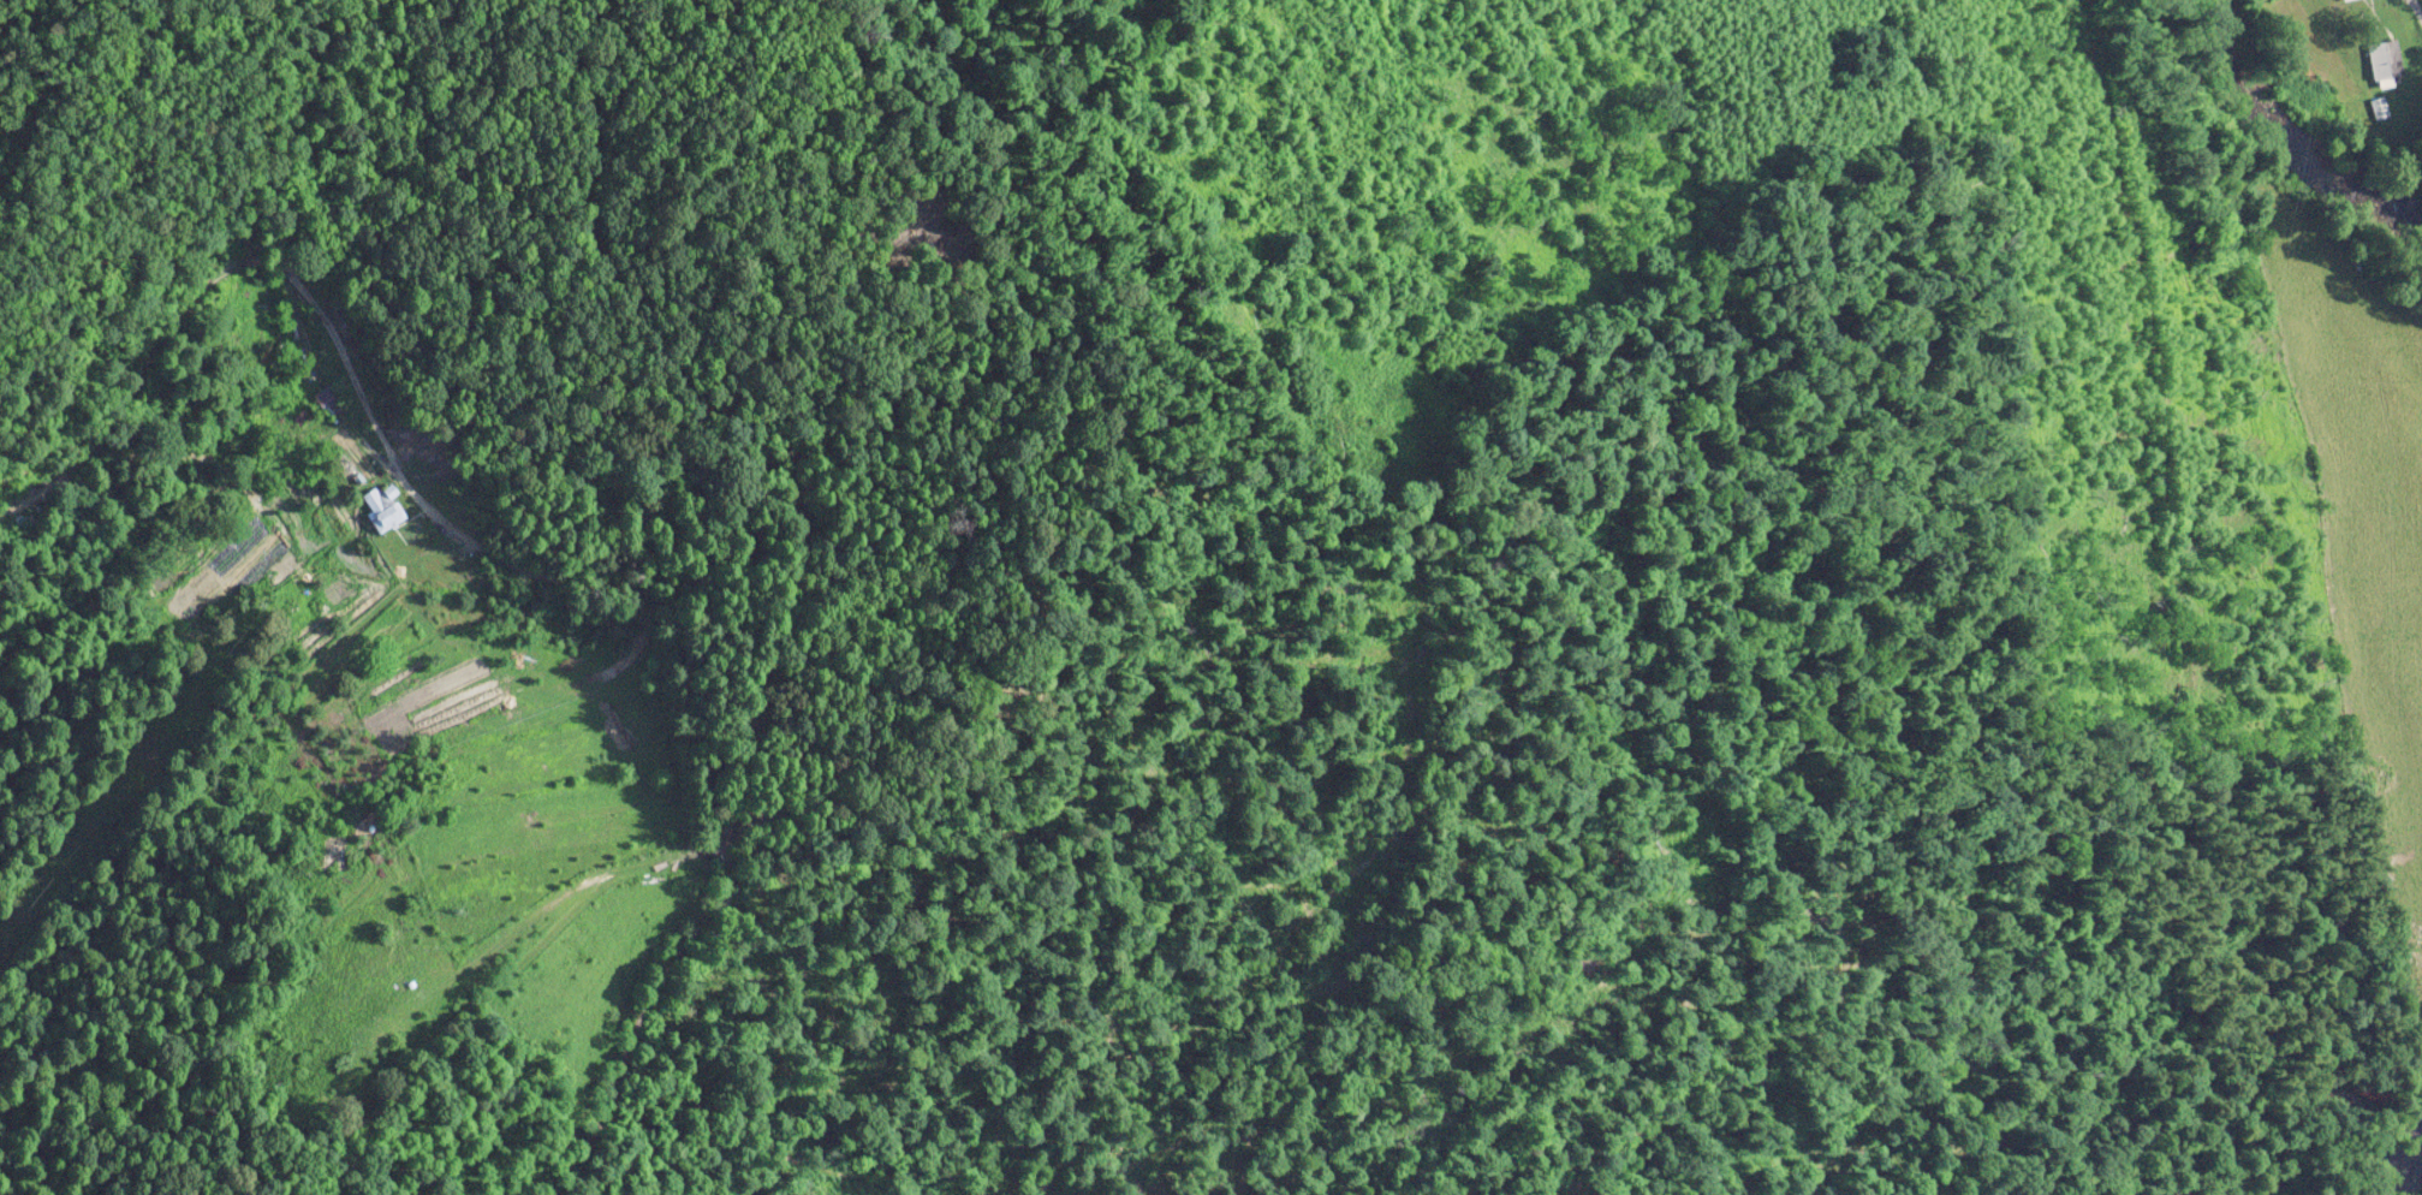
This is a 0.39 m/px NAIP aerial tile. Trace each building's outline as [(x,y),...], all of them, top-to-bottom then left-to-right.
[(2402,75),(2397,38),(2365,42),(2371,79),(2402,75)] [(2374,117),(2386,115),(2383,97),(2371,99),(2374,117)] [(324,416),(338,411),(329,386),(316,391),(324,416)] [(396,493),(389,480),(359,497),(379,531),(404,517),(392,495),(396,493)]
